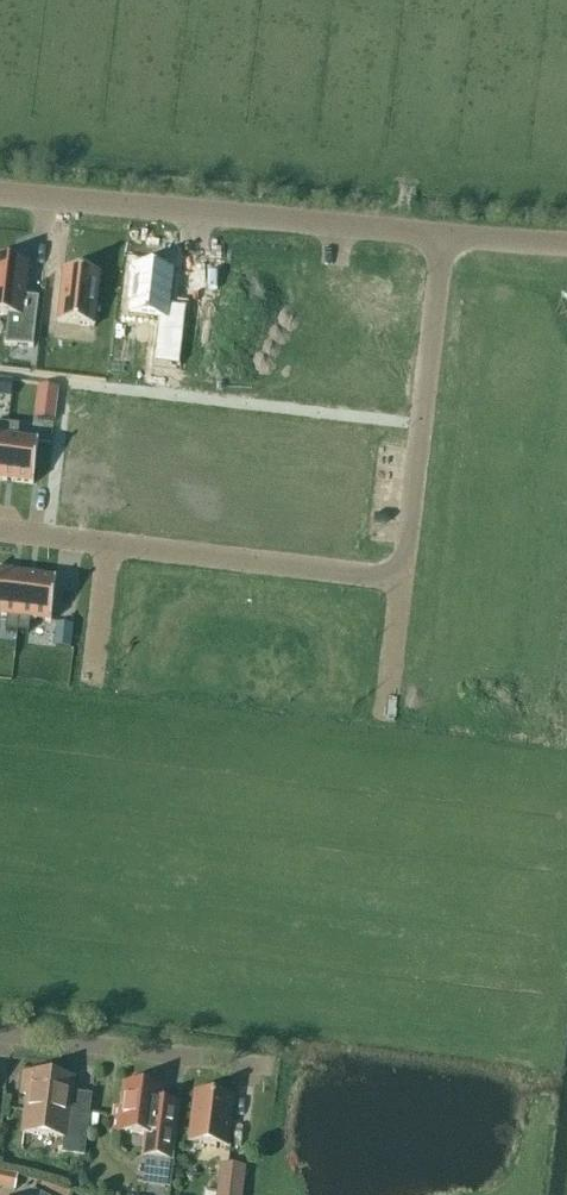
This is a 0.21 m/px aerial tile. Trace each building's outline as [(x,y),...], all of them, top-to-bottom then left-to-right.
[(8,317),(5,346),(33,349),(39,299),(24,297),(28,266),(0,262),(0,316),(8,317)] [(132,266),(127,318),(157,321),(153,364),(179,367),(185,307),(168,306),(172,270),(132,266)] [(63,270),(58,323),(94,327),(100,274),(63,270)] [(247,277),(207,272),(205,286),(193,285),(188,327),(203,329),(203,324),(241,328),(247,277)] [(13,382),(13,381),(0,379),(0,397),(11,398),(13,382)] [(41,387),(37,420),(54,422),(58,389),(41,387)] [(7,425),(1,482),(33,486),(38,442),(18,439),(19,426),(7,425)] [(7,618),(5,631),(17,633),(23,576),(0,573),(0,617),(7,618)] [(23,576),(17,633),(29,634),(30,621),(51,623),(56,579),(23,576)] [(58,624),(55,647),(70,649),(73,626),(58,624)] [(84,1157),(89,1119),(68,1116),(72,1079),(31,1073),(31,1074),(24,1074),(22,1094),(28,1095),(23,1133),(64,1138),(62,1154),(84,1157)] [(114,1108),(111,1131),(145,1136),(142,1156),(146,1157),(144,1177),(169,1180),(172,1160),(175,1129),(178,1105),(161,1102),(162,1090),(124,1085),(121,1109),(114,1108)] [(226,1147),(232,1098),(196,1094),(190,1142),(226,1147)] [(246,1167),(219,1164),(215,1194),(242,1194),(246,1167)]
